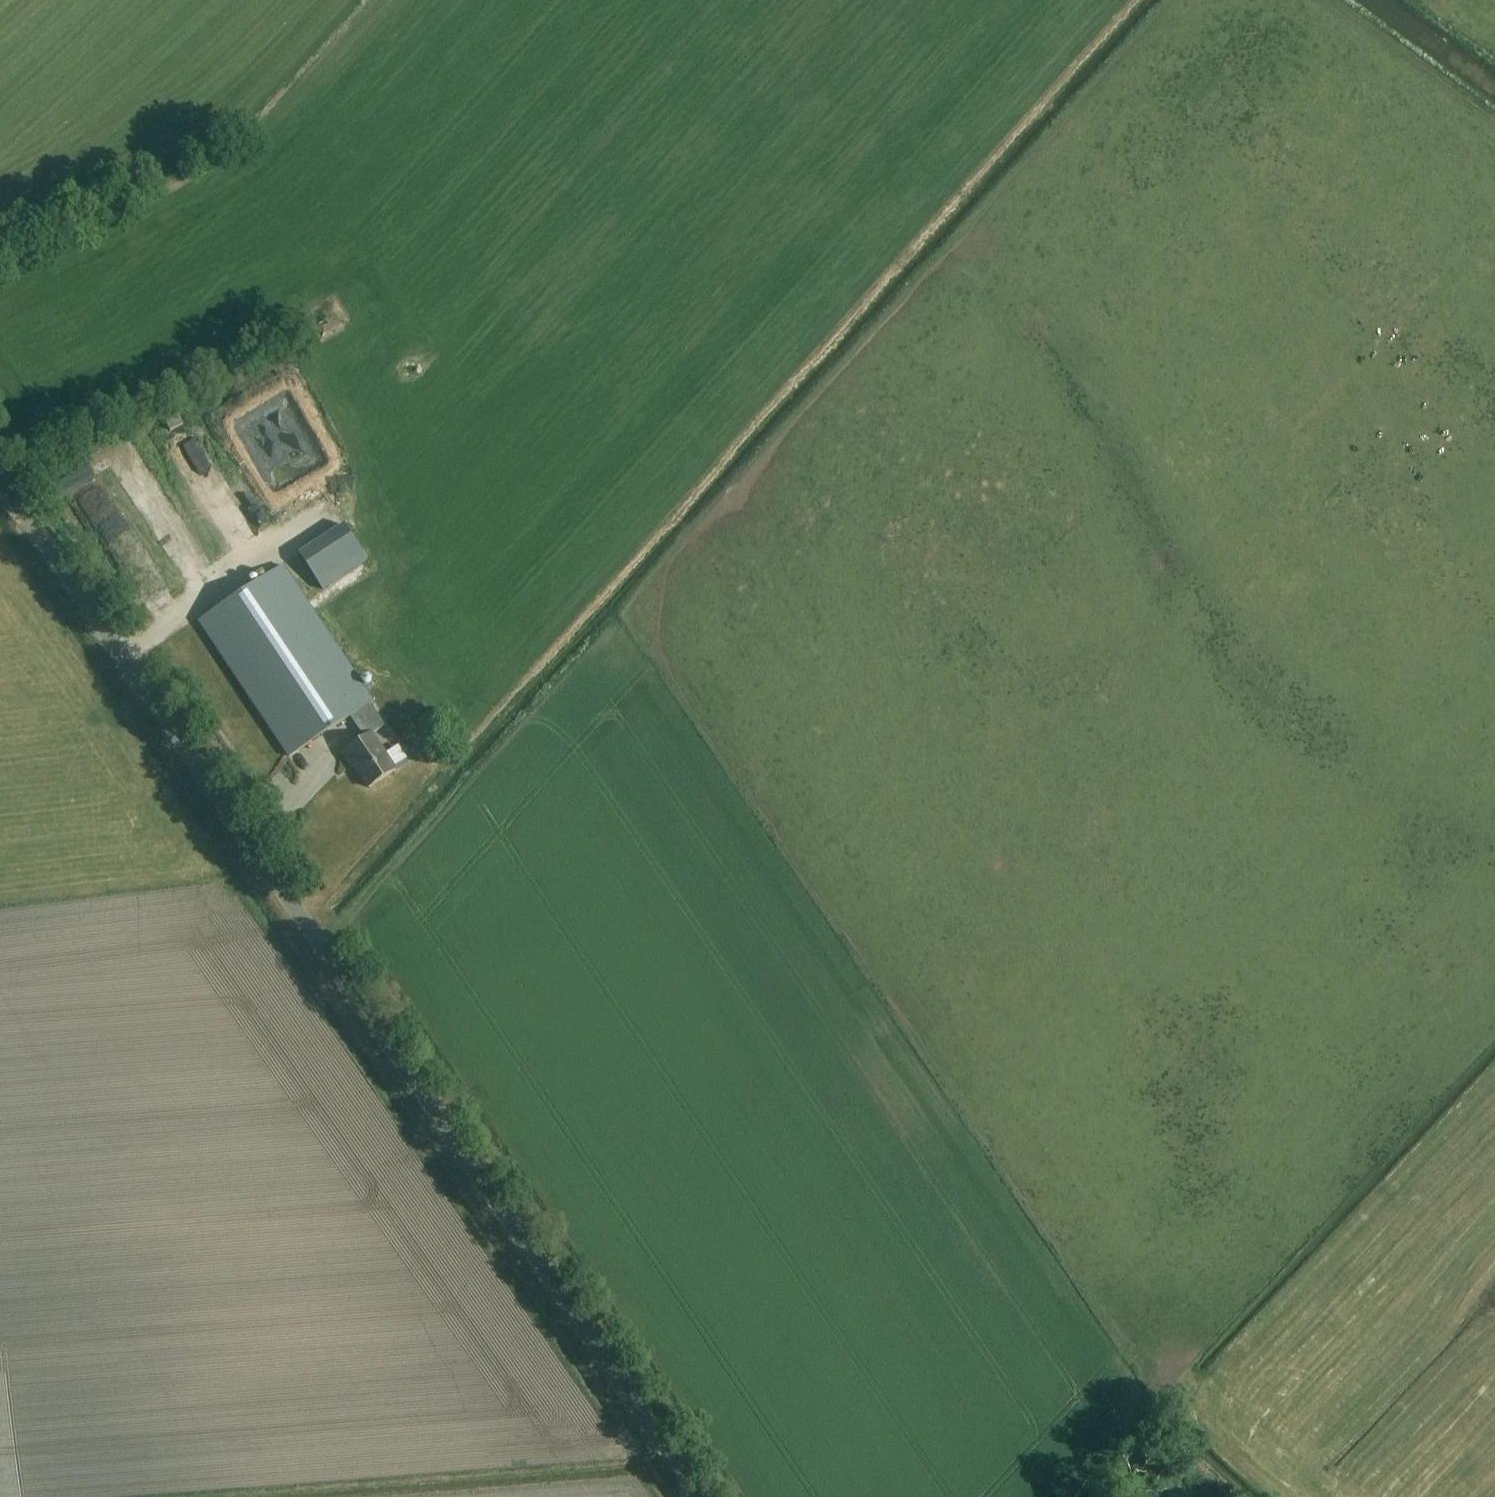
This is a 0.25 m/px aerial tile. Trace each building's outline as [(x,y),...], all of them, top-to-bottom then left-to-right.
[(290,406),(240,426),(265,490),(315,469),(290,406)] [(167,433),(179,427),(175,418),(162,424),(167,433)] [(212,571),(155,484),(131,499),(182,576),(193,569),(200,579),(212,571)] [(321,602),(368,574),(345,536),(298,564),(321,602)] [(389,732),(373,708),(375,707),(283,568),(200,623),(292,762),(353,721),(367,742),(345,756),(355,772),(358,770),(374,794),(400,777),(376,741),(389,732)]
